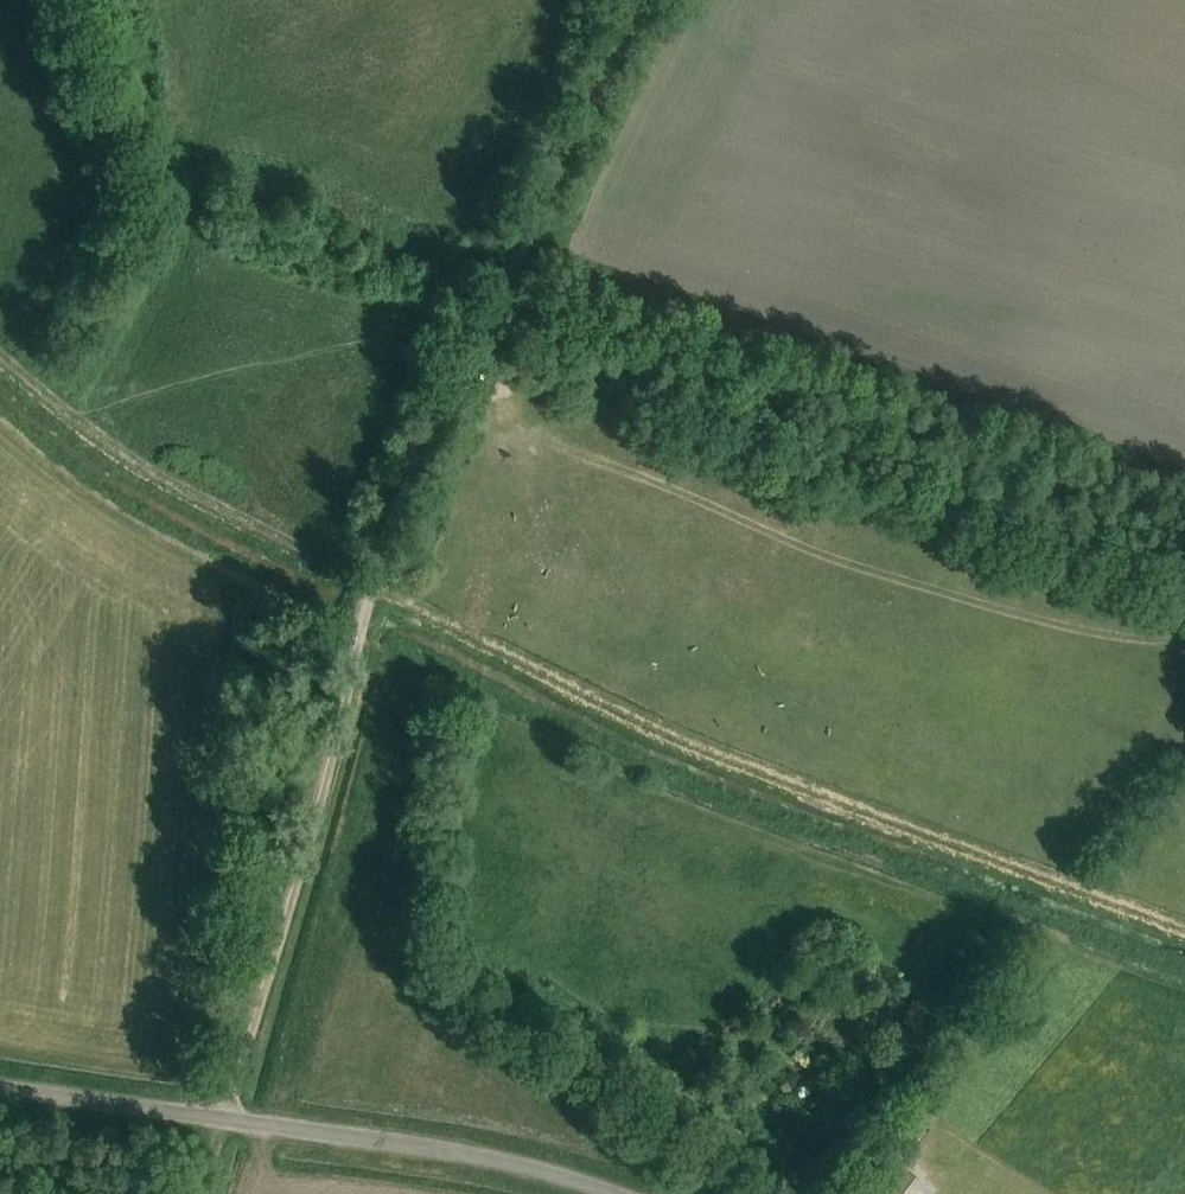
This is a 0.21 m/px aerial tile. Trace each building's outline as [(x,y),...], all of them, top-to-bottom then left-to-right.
[(916,1107),(897,1130),(905,1137),(924,1114),(916,1107)] [(850,1113),(831,1136),(844,1146),(863,1123),(850,1113)]
